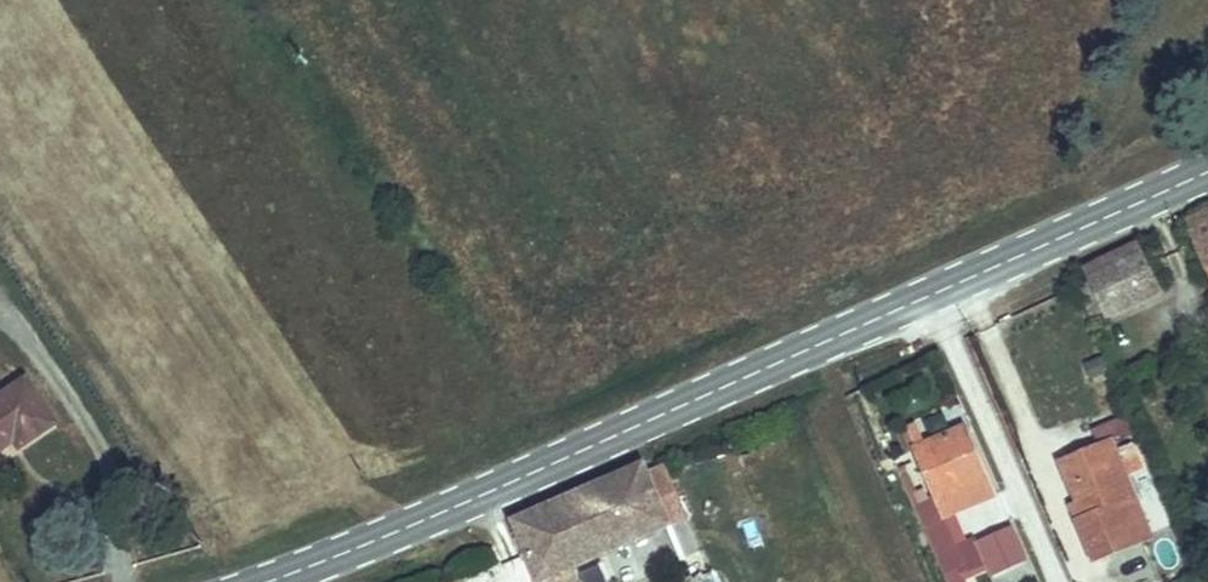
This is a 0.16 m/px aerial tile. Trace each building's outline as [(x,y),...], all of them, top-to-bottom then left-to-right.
[(1190,222),(1207,264),(1207,214),(1190,222)] [(1087,283),(1086,284),(1098,313),(1163,283),(1143,238),(1080,268),(1087,283)] [(12,439),(19,449),(55,423),(25,381),(0,398),(0,448),(12,439)] [(972,471),(941,401),(892,423),(922,493),(972,471)] [(1133,521),(1096,423),(1045,443),(1066,498),(1055,502),(1072,546),(1133,521)] [(639,464),(519,517),(526,534),(543,575),(665,524),(643,474),(639,464)] [(896,502),(909,529),(922,524),(910,496),(896,502)] [(697,581),(720,581),(714,572),(697,581)]
